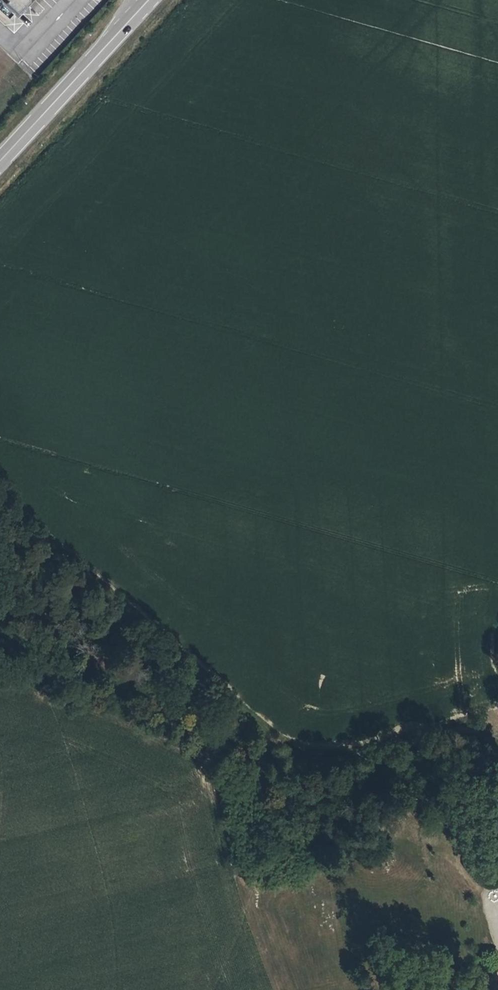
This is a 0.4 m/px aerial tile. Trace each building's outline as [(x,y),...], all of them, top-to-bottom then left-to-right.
[(6,1),(5,3),(16,14),(20,10),(24,5),(27,2),(28,1),(28,0),(6,0),(6,1)] [(28,9),(24,5),(20,10),(24,13),(28,9)] [(15,34),(24,23),(14,15),(5,26),(15,34)]
